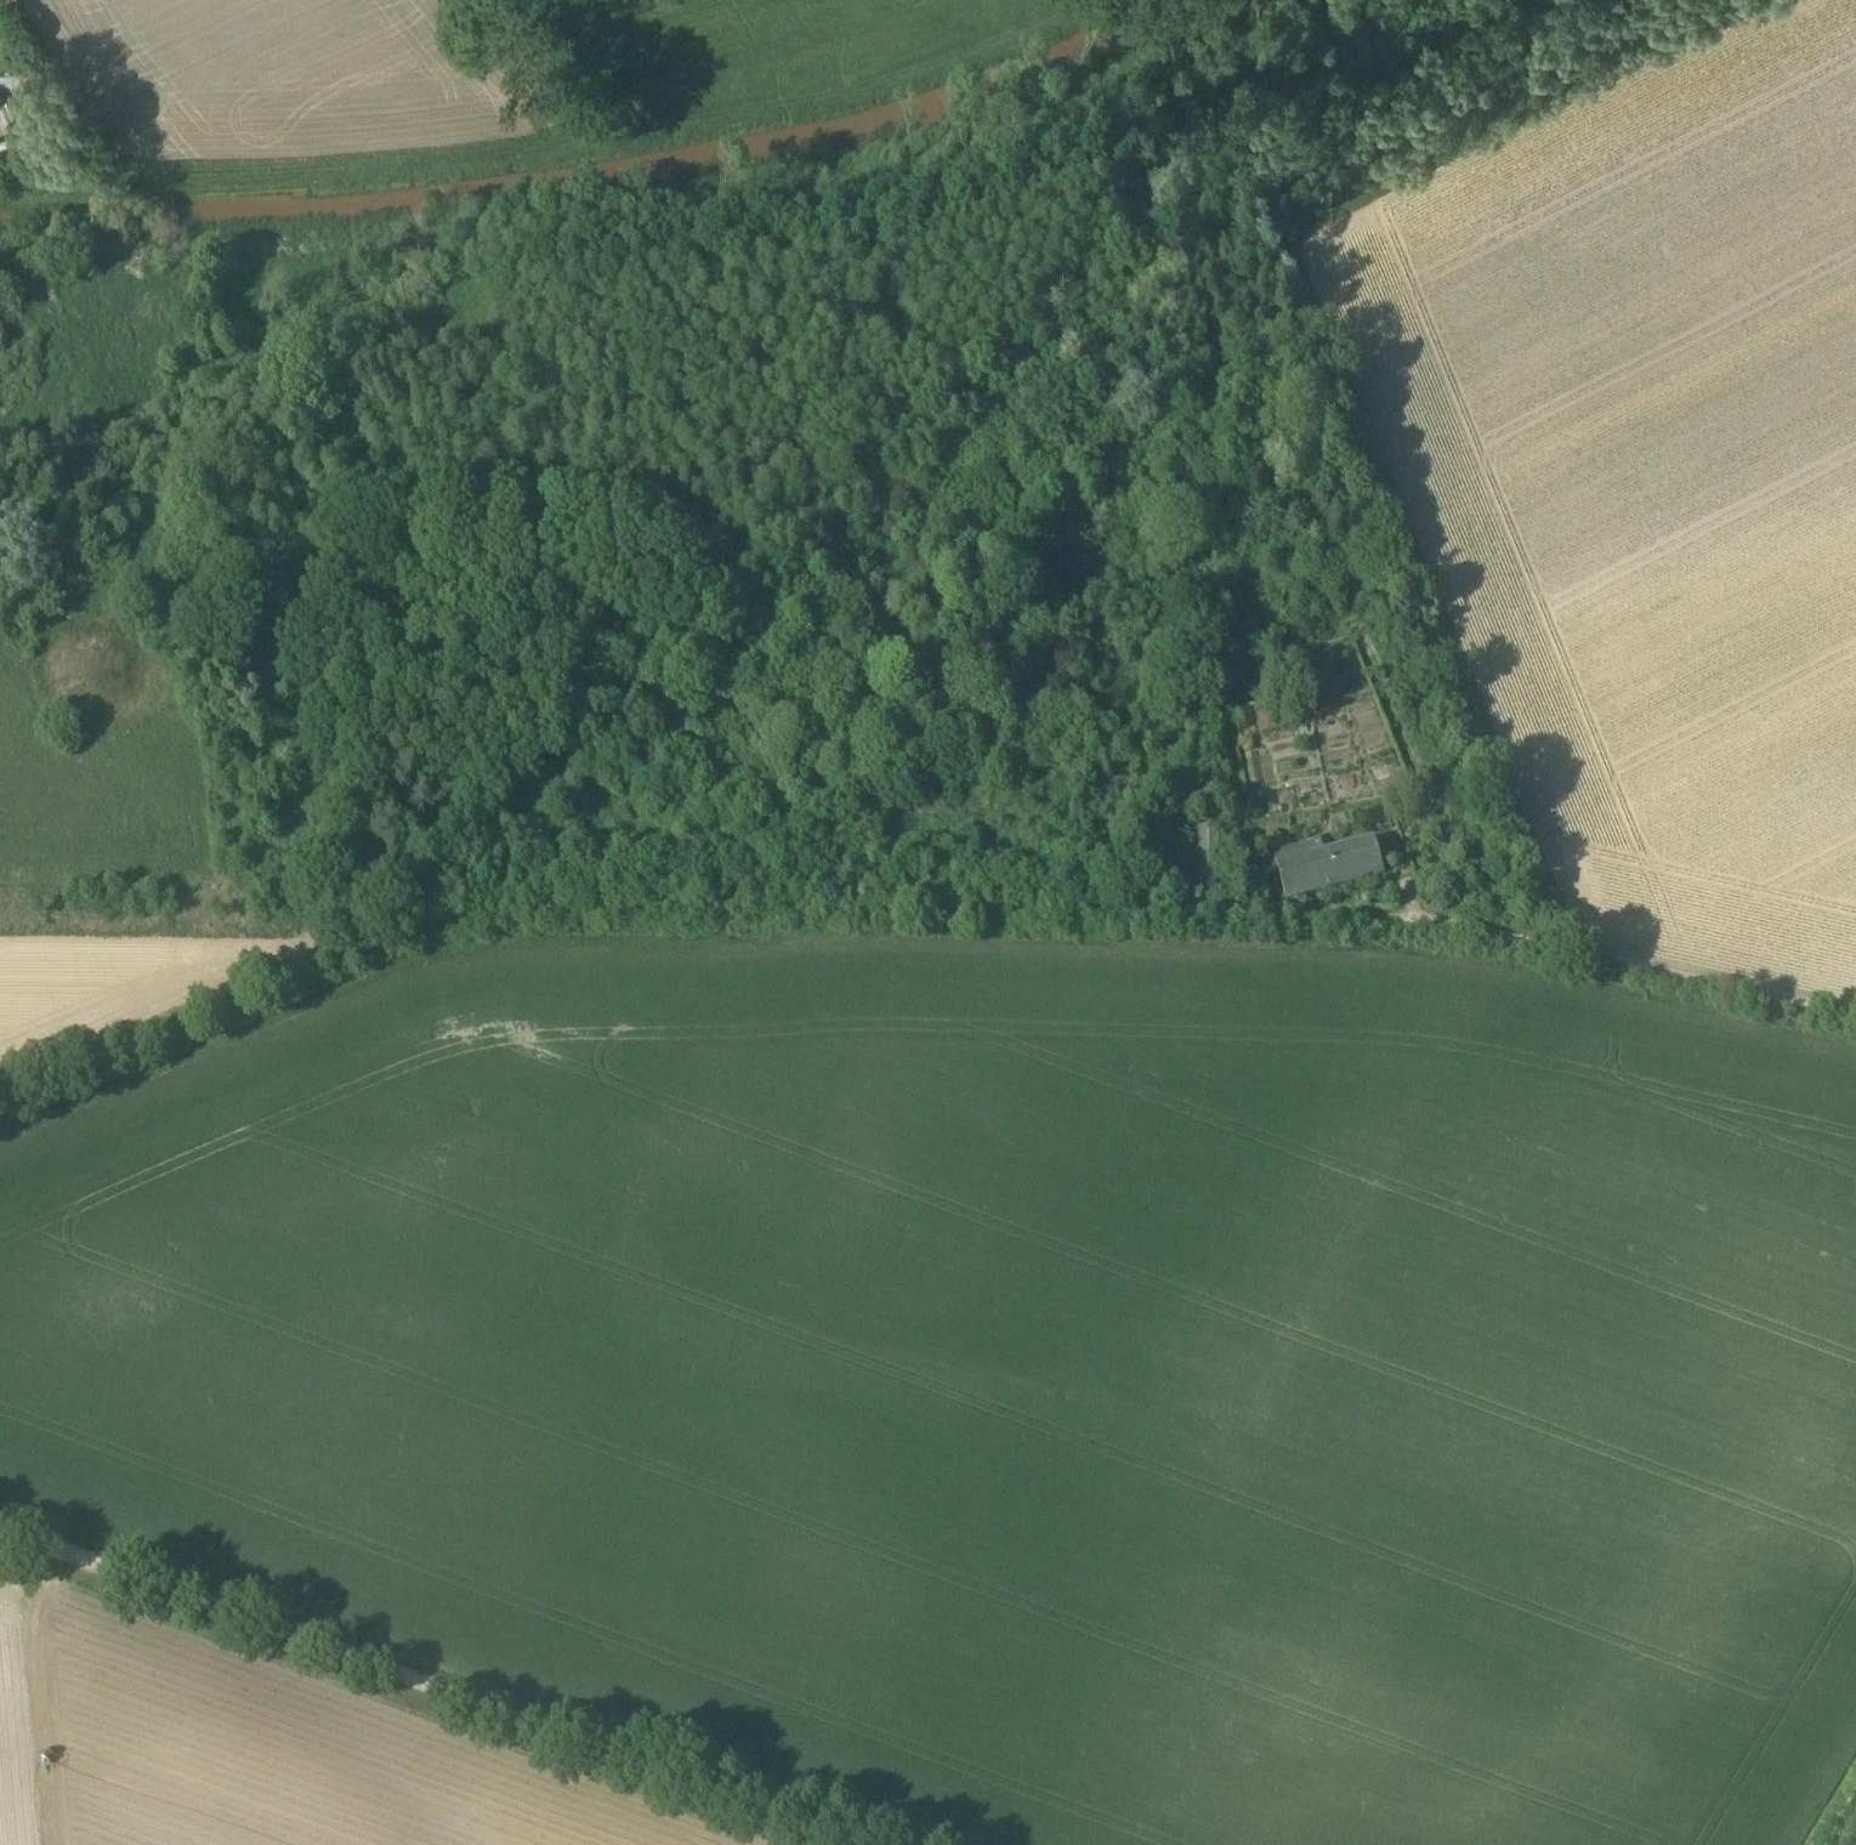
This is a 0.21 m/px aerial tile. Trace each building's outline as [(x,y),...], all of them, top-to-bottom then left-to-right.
[(39,85),(38,70),(0,73),(0,89),(39,85)] [(12,99),(20,121),(40,113),(32,91),(12,99)] [(1218,884),(1219,826),(1190,827),(1189,883),(1218,884)] [(1385,877),(1377,843),(1375,836),(1323,850),(1278,862),(1287,902),(1385,877)]
